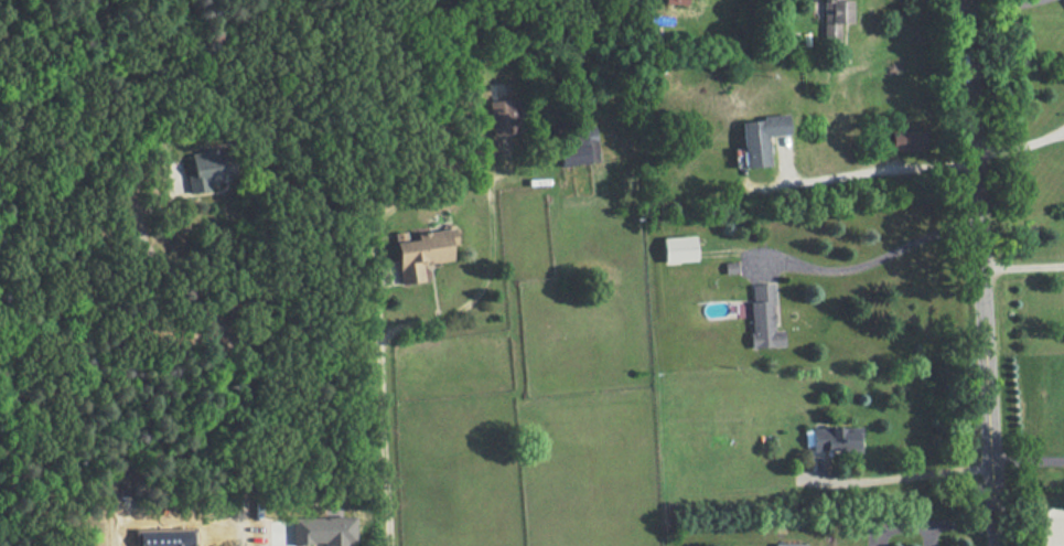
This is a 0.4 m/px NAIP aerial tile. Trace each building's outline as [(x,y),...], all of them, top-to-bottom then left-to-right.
[(821,44),(838,44),(838,22),(849,23),(849,0),(822,0),(821,44)] [(489,99),(490,135),(514,134),(513,98),(489,99)] [(739,118),(743,167),(767,165),(765,135),(787,133),(785,115),(739,118)] [(561,165),(598,160),(594,127),(557,132),(561,165)] [(891,151),(923,150),(922,129),(891,130),(891,151)] [(187,192),(222,190),(221,180),(231,179),(228,147),(189,150),(191,174),(186,175),(187,192)] [(394,232),(398,274),(410,273),(411,281),(423,280),(422,263),(451,260),(450,244),(456,243),(454,229),(405,234),(405,231),(394,232)] [(663,262),(697,261),(696,235),(662,236),(663,262)] [(783,329),(775,330),(773,283),(749,284),(752,347),(784,346),(783,329)] [(860,451),(860,427),(804,427),(804,444),(812,444),(812,452),(860,451)] [(292,517),(292,544),(322,543),(323,545),(354,545),(353,515),(292,517)] [(133,527),(133,545),(194,545),(193,526),(133,527)]
